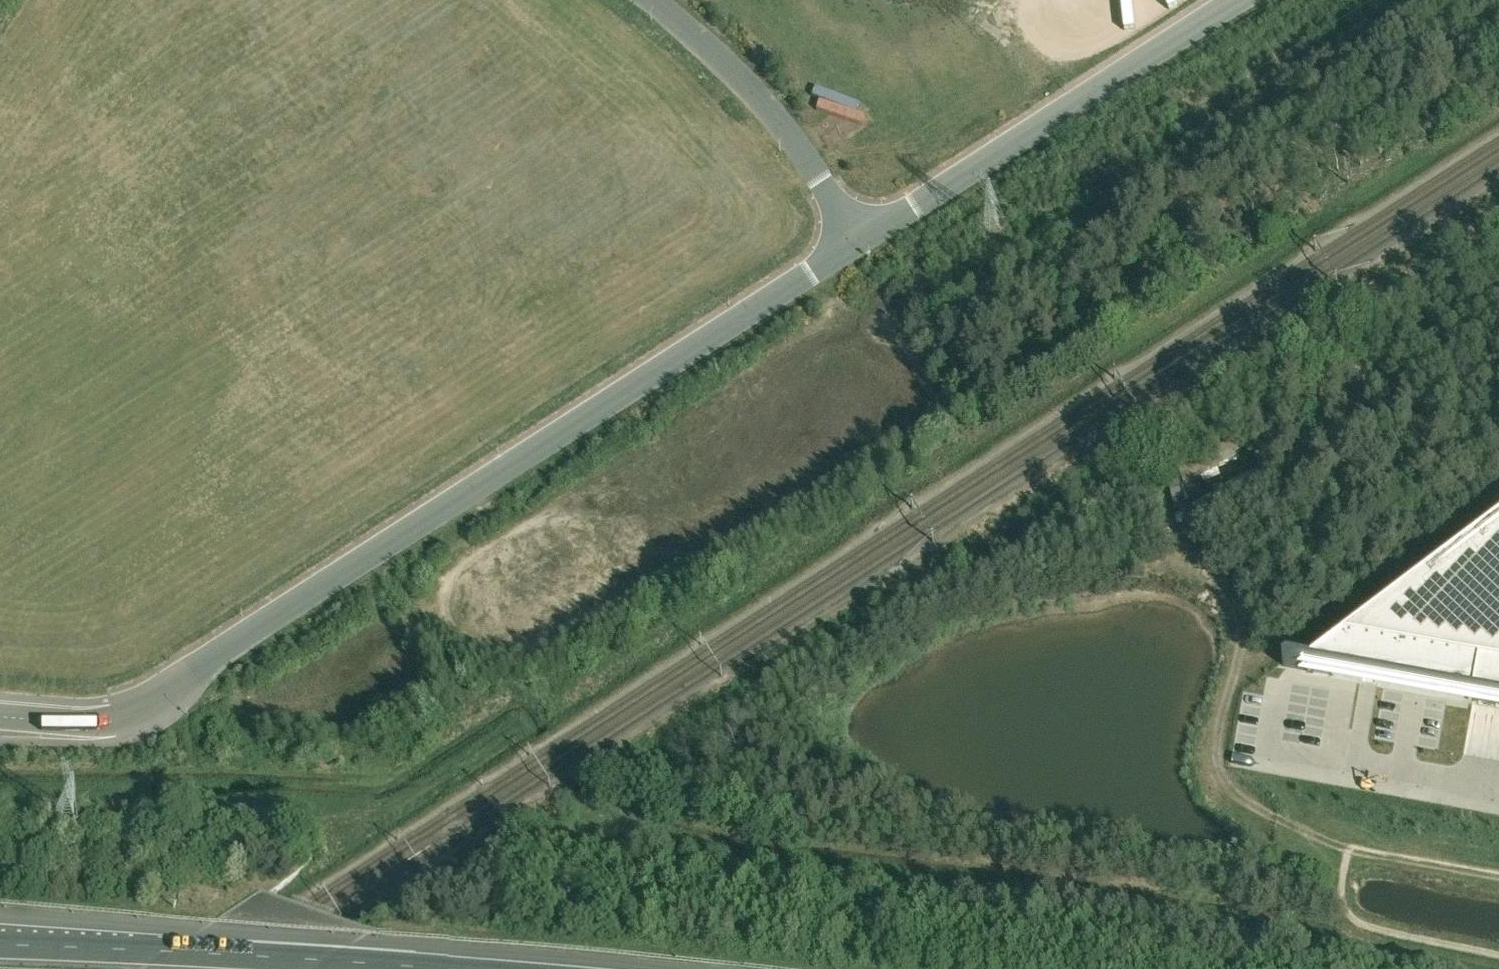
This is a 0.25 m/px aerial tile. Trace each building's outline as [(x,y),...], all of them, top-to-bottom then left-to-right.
[(1236,437),(1219,444),(1232,473),(1265,459),(1258,443),(1241,450),(1236,437)] [(1307,670),(1498,705),(1498,525),(1307,670)]
